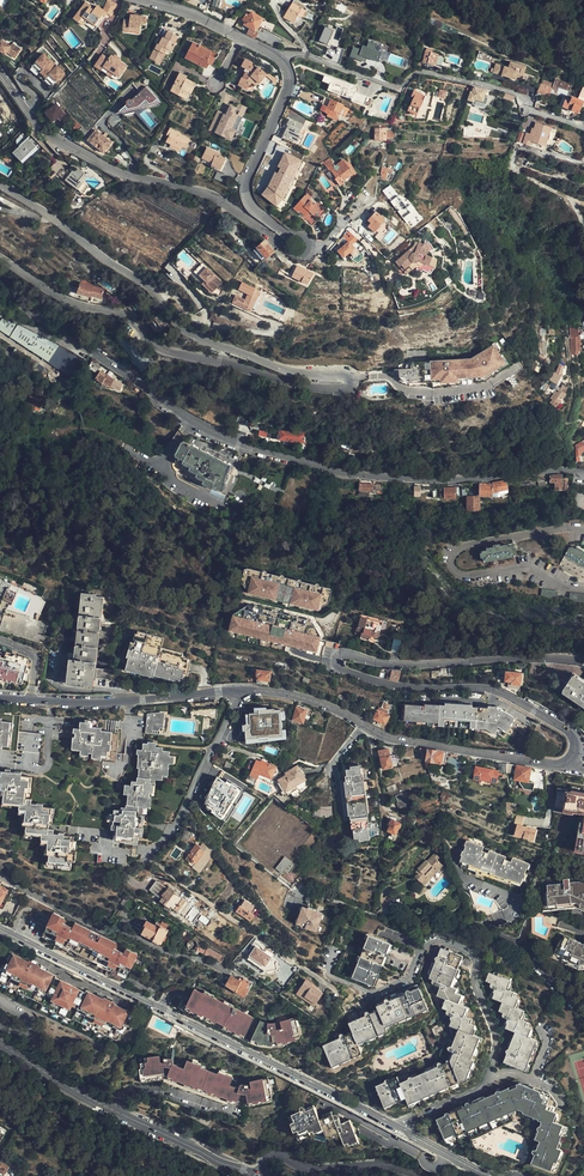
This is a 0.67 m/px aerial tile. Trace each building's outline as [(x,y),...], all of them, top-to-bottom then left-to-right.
[(83,26),(84,24),(87,21),(96,28),(106,16),(111,18),(117,4),(108,0),(103,11),(97,6),(94,9),(86,3),(73,19),(83,26)] [(302,17),(305,11),(291,3),(283,18),(293,23),(298,15),(302,17)] [(250,28),(246,34),(255,39),(258,34),(254,31),(262,19),(252,12),(251,15),(247,13),(243,20),(246,22),(245,24),(250,28)] [(123,19),(121,29),(128,30),(128,27),(140,28),(141,23),(146,24),(147,17),(131,14),(130,20),(123,19)] [(87,21),(84,24),(94,31),(96,28),(87,21)] [(338,47),(343,28),(337,26),(336,29),(324,26),(319,43),(335,47),(333,57),(341,59),(344,48),(338,47)] [(162,37),(160,40),(162,41),(160,46),(158,45),(156,49),(154,48),(149,59),(158,64),(160,59),(161,60),(165,54),(163,53),(166,49),(171,51),(175,44),(173,43),(177,35),(168,31),(164,38),(162,37)] [(14,44),(12,46),(3,38),(0,41),(0,56),(4,51),(5,53),(7,51),(16,58),(22,51),(14,44)] [(370,40),(369,42),(376,44),(374,50),(380,52),(377,58),(405,69),(408,60),(386,52),(388,46),(370,40)] [(376,44),(369,42),(368,46),(364,45),(363,50),(355,47),(353,52),(364,56),(376,61),(377,58),(380,52),(374,50),(376,44)] [(203,69),(205,65),(206,61),(205,61),(207,58),(209,53),(197,48),(197,47),(191,44),(183,59),(203,69)] [(438,55),(434,54),(426,51),(426,52),(423,61),(435,65),(436,63),(438,56),(438,55)] [(480,51),(477,58),(492,63),(494,55),(480,51)] [(364,56),(353,52),(351,57),(363,61),(364,56)] [(65,72),(45,54),(30,70),(50,88),(65,72)] [(104,55),(99,62),(120,77),(128,66),(111,55),(109,58),(104,55)] [(444,58),(438,56),(436,63),(442,65),(444,58)] [(244,90),(245,89),(246,87),(257,82),(258,84),(259,84),(266,76),(257,68),(255,70),(249,66),(250,63),(243,60),(238,70),(243,73),(236,86),(244,90)] [(120,77),(99,62),(96,66),(118,81),(120,77)] [(524,67),(511,63),(510,68),(504,66),(503,67),(490,63),(488,72),(511,79),(512,77),(515,77),(520,79),(524,67)] [(191,88),(189,87),(182,83),(183,81),(184,78),(177,75),(168,94),(182,102),(186,94),(188,95),(191,88)] [(555,79),(543,75),(542,80),(553,84),(555,79)] [(542,80),(537,92),(538,93),(549,96),(553,84),(542,80)] [(138,95),(130,86),(120,97),(117,100),(124,108),(124,107),(124,106),(124,105),(124,104),(125,103),(126,103),(126,102),(127,102),(128,102),(129,102),(138,95)] [(482,101),(485,90),(473,87),(471,92),(470,92),(467,100),(473,102),(474,99),(482,101)] [(438,96),(446,98),(448,91),(440,89),(438,96)] [(155,103),(145,90),(138,95),(129,102),(128,102),(127,102),(126,102),(126,103),(125,103),(124,104),(124,105),(124,106),(124,107),(124,108),(122,109),(125,112),(135,110),(143,104),(147,109),(155,103)] [(416,116),(423,102),(419,100),(422,95),(413,92),(411,98),(413,99),(407,112),(410,113),(410,115),(412,116),(414,115),(416,116)] [(330,100),(324,97),(323,100),(324,100),(322,106),(327,108),(330,100)] [(580,107),(582,102),(577,99),(575,98),(574,98),(571,97),(569,103),(565,101),(562,107),(577,113),(580,107)] [(321,105),(319,110),(322,112),(337,119),(339,115),(343,106),(330,100),(327,108),(322,106),(321,105)] [(56,104),(51,108),(49,109),(45,113),(52,121),(58,117),(59,118),(64,115),(56,104)] [(143,104),(135,110),(141,114),(153,128),(148,132),(150,134),(158,127),(145,111),(147,109),(143,104)] [(212,129),(210,133),(224,139),(228,130),(232,132),(238,118),(241,113),(237,111),(239,107),(234,105),(232,109),(229,108),(228,107),(227,107),(227,108),(226,108),(223,116),(216,131),(212,129)] [(354,111),(343,106),(339,115),(344,117),(346,112),(352,114),(354,111)] [(125,112),(122,109),(117,114),(121,118),(131,116),(135,119),(148,135),(150,134),(148,132),(137,118),(141,114),(135,110),(125,112)] [(215,112),(206,131),(210,133),(212,129),(216,131),(223,116),(215,112)] [(81,127),(71,116),(68,120),(75,127),(73,128),(76,131),(81,127)] [(321,126),(325,118),(320,116),(317,124),(318,125),(321,126)] [(290,120),(287,127),(286,129),(287,129),(283,138),(300,146),(304,137),(300,135),(304,127),(290,120)] [(523,143),(529,145),(530,141),(544,146),(550,129),(536,124),(532,135),(529,134),(528,138),(524,137),(523,143)] [(386,132),(386,129),(375,129),(375,141),(386,141),(386,138),(394,138),(394,132),(386,132)] [(232,132),(228,130),(224,139),(228,141),(232,132)] [(110,146),(92,131),(86,140),(103,153),(110,146)] [(165,145),(169,147),(179,152),(180,149),(182,146),(185,148),(188,142),(178,137),(178,136),(168,131),(165,136),(168,138),(165,145)] [(32,144),(35,141),(32,138),(29,140),(27,138),(11,153),(19,161),(27,154),(35,147),(32,144)] [(40,147),(35,141),(32,144),(35,147),(27,154),(19,161),(21,163),(40,147)] [(530,141),(529,145),(542,150),(544,146),(530,141)] [(223,160),(215,156),(216,154),(205,149),(200,160),(210,165),(210,166),(218,170),(223,160)] [(276,171),(274,171),(263,198),(282,206),(302,159),(285,151),(276,171)] [(329,170),(333,167),(328,160),(324,162),(329,170)] [(348,170),(346,167),(342,161),(333,167),(329,170),(335,179),(334,180),(339,186),(344,183),(342,181),(351,174),(348,170)] [(65,179),(77,187),(82,179),(81,178),(85,172),(77,167),(73,173),(71,171),(65,179)] [(64,179),(68,172),(63,169),(59,175),(64,179)] [(383,190),(410,228),(421,220),(394,182),(383,190)] [(302,212),(306,216),(310,212),(315,216),(320,209),(312,201),(311,198),(307,194),(295,208),(299,212),(302,212)] [(363,208),(356,201),(347,209),(354,216),(363,208)] [(310,212),(306,216),(305,218),(313,226),(319,220),(315,216),(310,212)] [(375,231),(385,219),(375,212),(368,221),(371,223),(368,226),(375,231)] [(437,223),(434,219),(429,222),(433,227),(437,223)] [(384,223),(381,232),(387,234),(390,225),(384,223)] [(381,241),(385,236),(380,231),(375,236),(381,241)] [(349,232),(340,241),(344,246),(339,251),(344,257),(354,248),(349,242),(354,238),(349,232)] [(254,250),(263,261),(274,252),(265,241),(254,250)] [(396,262),(400,266),(403,264),(406,267),(404,270),(409,275),(415,270),(423,271),(433,266),(434,258),(431,256),(432,250),(426,248),(427,244),(418,242),(415,252),(414,251),(412,252),(410,249),(396,262)] [(292,275),(298,264),(296,263),(290,274),(292,275)] [(223,282),(204,264),(197,272),(208,282),(207,284),(214,291),(223,282)] [(313,273),(298,264),(292,275),(308,283),(313,273)] [(208,282),(197,272),(193,275),(212,293),(214,291),(207,284),(208,282)] [(236,295),(233,304),(243,307),(244,306),(252,309),(260,288),(241,282),(238,289),(248,292),(246,298),(236,295)] [(89,302),(94,304),(96,298),(101,300),(104,290),(93,286),(93,287),(81,283),(77,292),(89,297),(90,296),(91,296),(89,302)] [(127,307),(133,311),(137,316),(141,314),(142,312),(133,301),(127,307)] [(144,311),(142,312),(141,314),(155,333),(159,331),(160,332),(166,327),(158,316),(151,321),(144,311)] [(4,318),(2,317),(0,321),(0,330),(63,372),(78,377),(85,361),(4,318)] [(571,355),(575,355),(575,353),(577,353),(579,353),(579,331),(575,331),(575,329),(570,329),(571,355)] [(14,348),(10,354),(33,373),(38,376),(44,368),(14,348)] [(485,379),(504,367),(493,349),(473,361),(473,360),(430,363),(422,364),(422,365),(410,366),(411,369),(398,370),(398,377),(406,377),(406,378),(409,378),(409,381),(423,380),(423,383),(440,382),(440,383),(458,382),(458,380),(485,379)] [(539,357),(536,361),(543,366),(545,363),(546,361),(539,357)] [(562,358),(556,373),(562,375),(566,362),(566,361),(566,359),(562,358)] [(531,369),(536,361),(533,359),(527,366),(531,369)] [(103,365),(96,361),(93,365),(92,366),(100,370),(103,365)] [(543,366),(536,361),(531,369),(538,373),(543,366)] [(432,389),(433,389),(436,386),(445,385),(459,383),(467,382),(486,379),(493,375),(505,369),(504,367),(485,379),(458,380),(458,382),(440,383),(440,382),(423,383),(423,380),(409,381),(409,378),(406,378),(406,377),(398,377),(398,370),(394,370),(394,371),(394,372),(394,374),(395,376),(396,378),(397,380),(399,382),(404,384),(408,386),(412,387),(417,388),(422,389),(427,389),(432,389)] [(436,386),(433,389),(435,388),(439,388),(451,387),(486,383),(506,371),(505,369),(493,375),(486,379),(467,382),(459,383),(445,385),(436,386)] [(114,380),(107,375),(105,377),(98,373),(95,378),(101,382),(102,382),(109,387),(112,383),(114,380)] [(563,394),(567,389),(562,386),(556,394),(555,393),(550,399),(552,400),(550,403),(556,407),(561,401),(565,395),(563,394)] [(39,411),(41,401),(39,400),(40,393),(30,391),(27,409),(39,411)] [(405,411),(404,404),(400,404),(400,401),(390,400),(390,404),(385,404),(385,411),(405,411)] [(245,427),(239,426),(239,431),(253,434),(253,427),(245,427)] [(285,430),(285,433),(285,435),(283,435),(274,434),(274,438),(274,439),(304,443),(305,435),(300,434),(300,432),(285,430)] [(179,440),(171,452),(200,473),(208,478),(218,483),(222,485),(226,479),(230,472),(182,440),(181,441),(179,440)] [(568,490),(567,481),(565,482),(562,481),(562,475),(550,475),(550,482),(555,482),(555,490),(568,490)] [(508,489),(507,480),(497,481),(497,482),(492,482),(492,483),(479,483),(479,495),(493,496),(493,493),(508,489)] [(216,503),(226,489),(221,487),(212,501),(216,503)] [(455,488),(444,488),(444,496),(444,498),(455,498),(455,488)] [(478,511),(479,499),(476,496),(467,496),(466,510),(478,511)] [(493,545),(486,546),(486,548),(481,549),(481,550),(482,556),(483,560),(514,556),(513,551),(512,546),(512,545),(507,545),(507,543),(500,544),(493,545)] [(563,558),(583,570),(583,553),(576,549),(575,548),(574,550),(570,548),(563,558)] [(325,583),(324,582),(257,561),(256,561),(254,561),(254,562),(253,562),(252,563),(248,577),(252,587),(310,606),(321,600),(326,585),(325,584),(325,583)] [(14,607),(15,602),(18,594),(30,598),(27,611),(39,614),(44,600),(39,598),(32,596),(32,594),(7,586),(0,584),(0,602),(14,607)] [(569,592),(568,601),(583,604),(583,594),(569,592)] [(90,686),(96,642),(98,627),(98,618),(101,597),(80,594),(74,647),(73,660),(68,659),(67,670),(60,669),(58,679),(66,681),(66,683),(90,686)] [(320,637),(307,618),(279,610),(248,602),(234,611),(229,628),(270,639),(292,646),(314,654),(320,637)] [(374,631),(376,625),(363,622),(364,619),(360,618),(356,630),(355,635),(362,637),(361,639),(368,641),(370,636),(377,638),(378,632),(374,631)] [(44,637),(47,621),(39,620),(35,636),(33,636),(33,633),(24,631),(26,622),(23,622),(22,630),(16,629),(15,635),(38,640),(39,636),(44,637)] [(185,664),(186,661),(181,660),(182,657),(176,656),(177,652),(173,651),(152,645),(132,640),(131,644),(127,643),(122,659),(125,660),(121,671),(134,675),(149,679),(150,676),(154,678),(170,682),(172,679),(177,681),(178,678),(180,679),(181,676),(183,677),(187,666),(187,665),(185,664)] [(17,682),(18,679),(24,681),(30,659),(0,651),(0,677),(17,682)] [(95,675),(110,677),(111,670),(97,668),(95,675)] [(454,677),(453,668),(440,669),(441,678),(454,677)] [(269,682),(270,671),(255,670),(255,675),(256,676),(256,680),(269,682)] [(390,681),(399,682),(401,671),(392,670),(390,681)] [(520,685),(521,673),(505,672),(505,681),(510,682),(510,684),(520,685)] [(573,678),(563,693),(571,697),(570,698),(575,701),(576,701),(583,706),(583,685),(573,678)] [(287,739),(284,710),(280,708),(276,708),(275,705),(253,706),(253,712),(245,713),(245,742),(287,739)] [(477,705),(476,706),(476,709),(456,708),(439,707),(425,706),(404,705),(403,720),(415,720),(439,722),(449,722),(466,723),(476,724),(486,725),(498,734),(501,730),(507,734),(513,725),(517,720),(501,708),(499,707),(489,705),(487,707),(477,705)] [(302,724),(306,710),(296,707),(291,720),(302,724)] [(384,724),(388,716),(377,711),(372,719),(384,724)] [(152,735),(161,736),(161,726),(165,726),(166,721),(162,720),(163,716),(152,715),(151,717),(150,717),(150,724),(148,735),(152,735)] [(15,723),(4,721),(4,718),(0,718),(0,748),(4,748),(4,746),(13,747),(14,735),(15,723)] [(101,727),(93,726),(93,729),(90,729),(90,726),(90,722),(80,721),(80,727),(74,727),(72,737),(71,748),(81,749),(80,754),(86,754),(87,753),(87,750),(93,751),(93,754),(93,758),(102,760),(102,756),(108,756),(109,745),(108,745),(105,745),(105,741),(108,741),(111,741),(112,732),(101,731),(101,727)] [(501,730),(498,734),(504,739),(507,734),(501,730)] [(149,822),(151,808),(153,797),(151,796),(152,790),(153,790),(153,785),(152,785),(153,782),(156,782),(157,779),(164,780),(164,776),(167,776),(169,763),(174,763),(175,757),(172,756),(172,752),(165,751),(166,749),(160,748),(160,751),(156,750),(156,745),(145,744),(144,751),(139,750),(138,756),(139,756),(137,767),(138,767),(137,777),(136,781),(132,780),(131,785),(126,784),(125,794),(131,795),(130,806),(128,806),(128,808),(122,807),(122,810),(115,809),(114,814),(111,814),(111,820),(114,821),(114,825),(112,825),(112,830),(115,830),(114,841),(120,841),(120,843),(137,845),(138,837),(142,838),(143,833),(148,833),(149,822)] [(445,764),(447,752),(420,747),(425,760),(428,761),(445,764)] [(376,752),(378,760),(379,760),(380,759),(383,769),(392,767),(388,749),(376,752)] [(445,764),(428,761),(431,769),(444,771),(445,764)] [(259,774),(264,777),(264,776),(269,765),(263,763),(262,765),(260,764),(255,762),(255,764),(252,771),(250,776),(257,779),(259,774)] [(508,773),(507,763),(499,765),(499,769),(500,774),(508,773)] [(276,768),(269,765),(264,776),(271,779),(276,768)] [(277,780),(284,792),(286,791),(287,793),(296,788),(294,785),(304,780),(297,767),(296,765),(283,772),(285,775),(277,780)] [(308,789),(309,788),(305,782),(308,781),(299,765),(297,767),(304,780),(294,785),(296,788),(287,793),(286,791),(284,792),(286,796),(288,795),(291,802),(292,801),(303,793),(308,789)] [(500,774),(499,769),(499,770),(493,769),(494,768),(477,765),(474,778),(481,779),(482,774),(492,776),(491,780),(498,781),(500,774)] [(529,782),(531,768),(518,765),(516,779),(529,782)] [(50,813),(51,813),(52,807),(42,805),(43,803),(36,802),(36,803),(30,802),(31,798),(26,797),(27,785),(26,785),(27,781),(30,781),(31,778),(31,776),(22,774),(22,772),(22,771),(11,769),(11,768),(7,768),(7,770),(1,769),(0,774),(0,780),(1,780),(0,789),(0,793),(3,793),(2,801),(12,803),(13,800),(20,801),(19,807),(24,808),(23,817),(22,817),(21,823),(24,824),(22,833),(32,834),(32,831),(40,833),(39,838),(47,839),(46,848),(45,847),(44,853),(47,853),(46,862),(54,863),(54,864),(69,866),(70,861),(74,861),(75,851),(67,850),(67,846),(73,847),(74,841),(71,840),(72,836),(64,835),(64,833),(60,832),(60,834),(53,833),(54,829),(48,828),(49,823),(50,813)] [(361,769),(345,771),(346,778),(344,778),(344,782),(343,782),(346,817),(348,817),(349,830),(351,830),(352,841),(368,839),(361,769)] [(481,779),(480,781),(491,783),(491,780),(492,776),(482,774),(481,779)] [(225,782),(216,776),(213,780),(208,791),(204,797),(206,798),(203,803),(206,805),(204,808),(212,813),(212,814),(225,821),(233,806),(235,807),(237,804),(235,803),(241,793),(242,790),(241,788),(226,779),(225,782)] [(529,782),(520,780),(520,783),(525,790),(534,791),(536,783),(529,782)] [(557,789),(554,808),(578,812),(579,811),(583,812),(583,795),(557,789)] [(410,809),(409,803),(401,804),(398,805),(399,811),(410,809)] [(315,805),(315,809),(314,815),(332,816),(330,806),(315,805)] [(393,816),(391,821),(389,824),(387,831),(391,833),(390,838),(395,840),(398,833),(397,832),(401,823),(397,821),(398,818),(393,816)] [(107,829),(108,822),(96,820),(85,819),(72,818),(71,825),(76,826),(93,828),(107,829)] [(420,829),(423,833),(428,829),(425,825),(420,829)] [(535,839),(537,829),(516,826),(515,835),(535,839)] [(192,843),(196,833),(184,829),(181,839),(192,843)] [(508,866),(501,864),(504,854),(489,849),(487,854),(482,852),(484,847),(469,842),(461,867),(518,886),(519,885),(527,862),(511,856),(508,866)] [(195,863),(203,852),(199,849),(200,847),(196,844),(188,855),(192,859),(191,860),(195,863)] [(417,873),(414,876),(420,882),(431,871),(434,874),(443,864),(437,859),(439,857),(435,853),(427,861),(425,860),(417,868),(420,870),(417,873)] [(295,866),(285,858),(276,869),(281,873),(284,870),(288,874),(295,866)] [(431,871),(420,882),(426,887),(444,867),(443,867),(444,866),(443,864),(434,874),(431,871)] [(187,900),(176,892),(175,893),(172,891),(158,881),(151,891),(161,898),(159,899),(172,908),(173,907),(179,911),(187,900)] [(2,906),(9,892),(0,887),(0,905),(2,906)] [(547,911),(575,910),(579,912),(583,915),(583,890),(579,887),(550,889),(551,897),(547,897),(547,911)] [(477,912),(487,916),(502,911),(502,912),(507,908),(498,898),(470,891),(477,912)] [(250,913),(254,908),(245,901),(241,907),(239,906),(235,911),(250,921),(254,916),(250,913)] [(299,915),(296,922),(296,924),(315,930),(321,913),(316,912),(317,911),(306,908),(306,909),(301,907),(299,915)] [(57,945),(62,948),(64,945),(76,951),(98,962),(111,969),(110,971),(114,974),(115,971),(128,977),(139,955),(125,948),(124,950),(120,948),(121,946),(72,921),(71,923),(66,920),(67,918),(55,912),(52,919),(50,924),(48,928),(44,935),(58,942),(57,945)] [(286,919),(296,922),(299,915),(289,912),(286,919)] [(168,929),(160,924),(158,928),(155,926),(146,921),(142,927),(144,928),(141,933),(160,943),(168,929)] [(563,943),(559,940),(552,954),(580,969),(583,968),(583,946),(566,937),(563,943)] [(388,953),(387,952),(385,951),(386,947),(387,942),(375,938),(372,946),(369,946),(368,951),(371,952),(369,959),(366,968),(362,967),(361,971),(365,972),(362,980),(375,984),(377,977),(380,978),(381,977),(382,975),(381,974),(380,973),(379,972),(382,960),(384,955),(386,956),(387,955),(387,954),(388,953)] [(64,945),(62,948),(82,958),(110,972),(110,971),(111,969),(98,962),(76,951),(64,945)] [(280,970),(279,964),(280,962),(259,948),(251,960),(258,965),(260,961),(268,966),(268,972),(280,970)] [(462,954),(450,949),(447,956),(444,956),(443,956),(442,958),(442,960),(445,961),(441,969),(439,975),(438,978),(442,980),(441,984),(443,987),(445,984),(448,986),(445,992),(450,994),(447,998),(451,1000),(447,1009),(452,1011),(450,1015),(454,1017),(455,1017),(455,1018),(456,1021),(454,1026),(463,1030),(466,1031),(462,1041),(458,1048),(456,1047),(455,1047),(453,1047),(452,1048),(451,1048),(451,1050),(451,1051),(453,1052),(454,1053),(456,1054),(452,1062),(450,1061),(449,1064),(447,1065),(445,1065),(444,1064),(443,1064),(442,1063),(440,1064),(440,1067),(427,1072),(423,1073),(415,1077),(415,1075),(414,1074),(413,1074),(412,1074),(411,1074),(410,1075),(410,1076),(411,1078),(403,1082),(400,1075),(395,1077),(392,1079),(390,1077),(389,1076),(387,1077),(387,1078),(387,1081),(383,1082),(379,1084),(387,1102),(395,1099),(396,1102),(400,1101),(399,1097),(408,1094),(410,1099),(410,1101),(419,1097),(420,1099),(424,1098),(423,1095),(431,1092),(448,1086),(449,1088),(453,1086),(452,1084),(463,1080),(468,1078),(470,1076),(475,1065),(478,1058),(476,1057),(484,1039),(478,1036),(475,1035),(478,1029),(479,1026),(476,1025),(474,1024),(476,1020),(469,1017),(468,1016),(470,1010),(471,1008),(467,1007),(463,1005),(467,996),(465,995),(462,994),(464,989),(461,988),(456,985),(459,977),(463,969),(465,970),(467,966),(465,964),(468,957),(465,955),(462,954)] [(216,952),(213,958),(222,962),(225,956),(216,952)] [(102,998),(98,996),(86,991),(76,986),(73,987),(71,986),(71,984),(59,978),(48,972),(42,970),(40,969),(41,968),(39,967),(33,964),(31,963),(30,964),(12,955),(10,961),(8,965),(7,966),(3,975),(0,981),(0,984),(16,991),(16,993),(24,997),(25,995),(29,997),(43,1004),(43,1006),(51,1010),(51,1012),(63,1018),(64,1016),(72,1020),(73,1018),(93,1028),(92,1030),(98,1033),(99,1031),(118,1040),(122,1033),(126,1025),(128,1022),(131,1013),(115,1005),(115,1004),(113,1003),(108,1000),(106,999),(105,1000),(102,998)] [(260,961),(258,965),(266,970),(267,975),(282,972),(280,962),(279,964),(280,970),(268,972),(268,966),(260,961)] [(456,985),(461,988),(463,984),(461,981),(462,978),(463,976),(466,976),(468,972),(465,970),(463,969),(459,977),(456,985)] [(520,1020),(523,1011),(517,1008),(515,1008),(518,1000),(517,999),(514,998),(516,994),(511,992),(507,990),(511,982),(501,978),(500,975),(498,976),(496,975),(496,973),(494,974),(491,973),(487,982),(493,985),(492,987),(493,989),(494,990),(496,991),(496,993),(497,996),(496,1000),(503,1003),(499,1011),(501,1012),(503,1013),(501,1017),(508,1019),(514,1022),(510,1032),(511,1032),(515,1034),(508,1050),(505,1049),(504,1049),(503,1050),(503,1052),(504,1053),(506,1054),(503,1063),(515,1068),(522,1071),(526,1063),(529,1064),(531,1059),(528,1058),(531,1050),(534,1041),(530,1039),(526,1038),(529,1030),(529,1029),(526,1028),(528,1023),(524,1022),(520,1020)] [(249,981),(243,978),(242,981),(231,975),(225,985),(244,996),(248,989),(246,987),(249,981)] [(325,994),(317,987),(318,986),(310,980),(299,996),(315,1008),(325,994)] [(255,1018),(239,1010),(240,1008),(229,1003),(229,1004),(212,996),(213,995),(203,989),(202,991),(193,986),(190,990),(188,995),(185,1000),(184,1003),(187,1004),(189,1005),(188,1007),(192,1009),(192,1008),(196,1010),(195,1011),(199,1013),(200,1011),(210,1016),(209,1018),(213,1019),(214,1018),(221,1021),(227,1025),(227,1026),(230,1028),(231,1027),(235,1029),(234,1030),(237,1032),(238,1030),(243,1033),(242,1035),(250,1039),(252,1037),(257,1039),(257,1041),(261,1042),(262,1041),(267,1041),(267,1042),(271,1043),(272,1040),(276,1040),(278,1040),(283,1038),(283,1041),(287,1040),(287,1038),(291,1038),(291,1039),(295,1038),(295,1036),(300,1034),(295,1016),(282,1020),(283,1028),(276,1030),(274,1022),(266,1023),(255,1018)] [(395,994),(384,998),(383,1000),(384,1003),(380,1005),(375,1007),(377,1011),(369,1014),(368,1012),(367,1011),(366,1011),(365,1011),(363,1013),(363,1014),(364,1016),(348,1023),(351,1031),(352,1032),(343,1036),(343,1034),(342,1033),(341,1033),(339,1034),(338,1035),(338,1036),(339,1038),(322,1044),(325,1051),(331,1065),(347,1058),(348,1060),(353,1058),(352,1056),(360,1052),(358,1047),(355,1041),(364,1038),(372,1035),(374,1038),(377,1036),(376,1033),(385,1029),(383,1025),(391,1022),(393,1026),(397,1024),(396,1020),(404,1016),(413,1013),(415,1016),(419,1014),(417,1011),(423,1009),(426,1007),(417,986),(404,991),(404,990),(395,994)] [(396,1020),(397,1024),(401,1022),(404,1024),(407,1022),(410,1021),(412,1018),(414,1017),(415,1016),(413,1013),(404,1016),(396,1020)] [(514,1022),(508,1019),(504,1029),(510,1032),(514,1022)] [(390,1027),(393,1026),(391,1022),(383,1025),(385,1029),(386,1031),(389,1030),(390,1027)] [(376,1033),(377,1036),(379,1038),(383,1037),(384,1033),(386,1032),(386,1031),(385,1029),(376,1033)] [(515,1034),(511,1032),(506,1045),(505,1049),(508,1050),(515,1034)] [(355,1041),(358,1047),(362,1045),(363,1042),(365,1041),(368,1040),(370,1042),(374,1040),(374,1038),(372,1035),(364,1038),(355,1041)] [(486,1040),(484,1039),(476,1057),(478,1058),(486,1040)] [(528,1058),(531,1059),(536,1048),(538,1042),(534,1041),(531,1050),(528,1058)] [(227,1086),(230,1078),(217,1073),(215,1075),(208,1072),(197,1068),(198,1066),(185,1061),(181,1069),(172,1066),(173,1065),(168,1063),(168,1059),(161,1059),(160,1063),(156,1063),(155,1056),(141,1058),(141,1063),(136,1064),(137,1069),(135,1070),(136,1079),(142,1078),(142,1080),(146,1080),(146,1079),(149,1078),(150,1079),(154,1078),(154,1076),(155,1076),(162,1075),(170,1078),(169,1080),(173,1081),(173,1080),(182,1083),(181,1084),(185,1086),(186,1084),(191,1086),(190,1088),(194,1089),(195,1087),(205,1091),(204,1093),(207,1094),(209,1092),(214,1094),(213,1096),(216,1098),(217,1096),(226,1099),(225,1101),(229,1102),(230,1100),(235,1102),(238,1103),(241,1103),(246,1103),(252,1102),(252,1104),(256,1103),(256,1102),(260,1101),(260,1102),(264,1102),(264,1100),(270,1099),(266,1079),(249,1082),(250,1089),(246,1090),(246,1086),(239,1086),(237,1090),(227,1086)] [(347,1058),(331,1065),(333,1069),(336,1068),(337,1065),(342,1062),(345,1064),(349,1063),(348,1060),(347,1058)] [(452,1084),(453,1086),(470,1080),(473,1074),(475,1075),(476,1072),(474,1070),(477,1066),(475,1065),(470,1076),(468,1078),(463,1080),(452,1084)] [(121,1082),(116,1085),(118,1091),(124,1087),(121,1082)] [(423,1095),(424,1098),(426,1097),(429,1098),(432,1097),(432,1095),(443,1090),(445,1092),(449,1090),(449,1088),(448,1086),(431,1092),(423,1095)] [(543,1093),(534,1090),(528,1088),(527,1090),(525,1090),(516,1095),(515,1092),(512,1093),(506,1096),(504,1095),(503,1095),(502,1096),(501,1098),(496,1100),(485,1105),(478,1107),(477,1108),(475,1105),(474,1105),(473,1105),(472,1105),(471,1106),(471,1107),(472,1109),(471,1110),(464,1113),(456,1117),(454,1114),(452,1115),(451,1116),(451,1118),(442,1122),(443,1124),(447,1132),(451,1141),(460,1138),(460,1140),(464,1139),(463,1136),(472,1133),(480,1130),(481,1132),(486,1130),(484,1128),(493,1124),(501,1121),(509,1118),(510,1120),(514,1118),(513,1116),(523,1112),(528,1110),(539,1114),(538,1116),(546,1120),(546,1121),(547,1124),(545,1128),(543,1129),(542,1130),(542,1132),(543,1133),(540,1141),(544,1142),(542,1146),(540,1151),(538,1151),(537,1152),(536,1154),(537,1155),(539,1156),(535,1163),(556,1172),(559,1163),(562,1164),(563,1161),(561,1159),(564,1150),(559,1148),(562,1141),(564,1142),(566,1136),(565,1135),(568,1127),(566,1126),(560,1124),(555,1122),(559,1114),(557,1113),(552,1111),(554,1107),(553,1106),(549,1105),(551,1100),(549,1100),(547,1095),(543,1093)] [(395,1099),(387,1102),(389,1108),(393,1106),(394,1103),(396,1102),(395,1099)] [(311,1106),(290,1115),(293,1122),(289,1124),(293,1133),(296,1131),(299,1137),(307,1134),(309,1138),(314,1149),(339,1138),(344,1148),(357,1143),(352,1132),(348,1121),(339,1124),(335,1115),(331,1116),(329,1113),(316,1118),(311,1106)] [(464,1113),(471,1110),(468,1108),(463,1111),(460,1112),(454,1114),(456,1117),(464,1113)] [(513,1116),(514,1118),(515,1120),(520,1119),(520,1116),(524,1114),(529,1116),(530,1117),(531,1117),(537,1119),(538,1116),(539,1114),(528,1110),(523,1112),(513,1116)] [(484,1128),(486,1130),(486,1132),(491,1130),(491,1128),(494,1127),(496,1126),(498,1127),(503,1125),(508,1124),(508,1121),(510,1120),(509,1118),(501,1121),(493,1124),(484,1128)] [(463,1136),(464,1139),(465,1141),(470,1139),(471,1136),(473,1135),(475,1134),(477,1136),(482,1134),(481,1132),(480,1130),(472,1133),(463,1136)] [(559,1163),(556,1172),(558,1172),(562,1170),(564,1166),(562,1164),(559,1163)]
